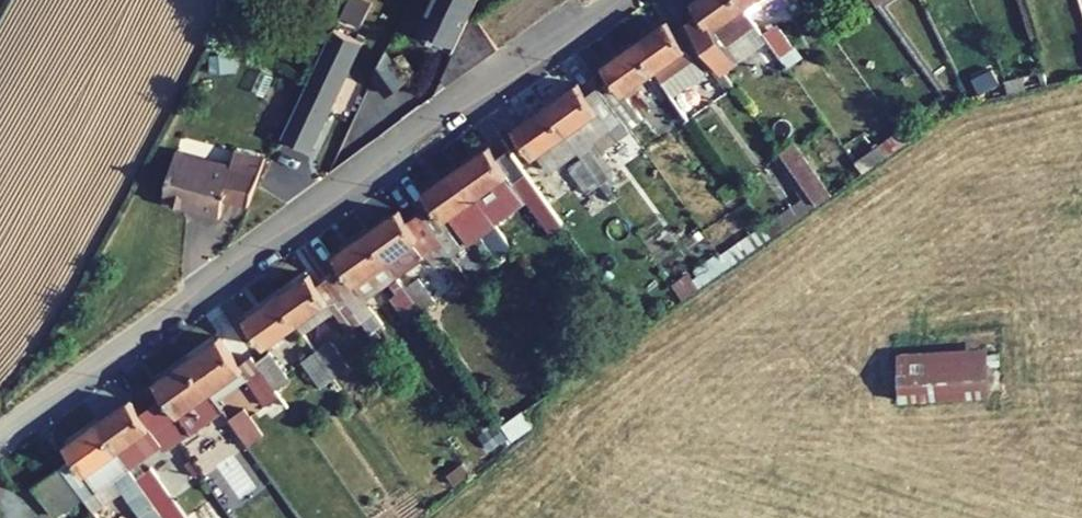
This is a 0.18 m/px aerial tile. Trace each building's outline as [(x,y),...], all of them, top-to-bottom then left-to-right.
[(461,0),(433,0),(414,38),(441,51),(442,47),(453,52),(473,11),(475,7),(461,0)] [(650,19),(689,74),(736,41),(707,0),(699,0),(690,6),(686,0),(677,0),(650,19)] [(736,41),(767,18),(785,44),(800,34),(781,8),(775,0),(707,0),(736,41)] [(781,8),(800,34),(813,25),(796,0),(793,0),(781,8)] [(501,42),(473,11),(453,52),(436,87),(501,42)] [(363,30),(334,16),(282,124),(312,138),(363,30)] [(689,74),(650,19),(615,44),(623,55),(609,65),(639,108),(654,130),(670,119),(639,75),(642,73),(637,66),(654,54),(694,110),(707,100),(689,74)] [(400,88),(377,60),(366,82),(384,102),(400,88)] [(587,64),(557,85),(613,165),(627,155),(602,119),(619,107),(626,117),(639,108),(609,65),(594,75),(587,64)] [(613,165),(557,85),(524,107),(543,134),(548,131),(568,160),(583,149),(600,174),(613,165)] [(560,193),(516,129),(500,140),(493,130),(463,151),(501,206),(533,183),(547,203),(560,193)] [(249,191),(267,147),(238,139),(234,153),(211,147),(210,150),(179,142),(168,185),(204,194),(203,197),(221,202),(226,185),(249,191)] [(437,185),(422,196),(453,240),(487,216),(504,241),(519,231),(501,206),(463,151),(429,175),(437,185)] [(626,184),(613,165),(600,174),(591,181),(604,199),(626,184)] [(829,172),(781,207),(789,219),(838,184),(829,172)] [(400,196),(368,218),(398,260),(427,239),(436,252),(453,240),(422,196),(407,206),(400,196)] [(781,207),(733,241),(742,253),(789,219),(781,207)] [(398,260),(368,218),(338,239),(346,250),(333,259),(367,307),(382,297),(370,279),(398,260)] [(731,239),(686,271),(696,286),(742,253),(733,241),(731,239)] [(313,257),(287,275),(305,300),(333,280),(342,292),(340,294),(355,315),(367,307),(333,259),(321,268),(313,257)] [(419,264),(406,273),(423,297),(436,288),(419,264)] [(406,273),(394,282),(410,306),(423,297),(406,273)] [(287,275),(255,298),(272,323),(305,300),(287,275)] [(333,280),(305,300),(314,312),(340,294),(342,292),(333,280)] [(389,307),(382,297),(367,307),(382,328),(393,320),(386,310),(389,307)] [(229,316),(198,338),(220,369),(251,347),(273,379),(287,369),(265,338),(259,330),(246,340),(229,316)] [(340,320),(326,330),(345,356),(359,346),(340,320)] [(277,330),(265,338),(287,369),(299,361),(277,330)] [(326,330),(313,339),(332,365),(345,356),(326,330)] [(198,338),(166,361),(175,373),(161,383),(188,420),(234,387),(220,369),(198,338)] [(896,350),(898,400),(990,396),(988,346),(896,350)] [(138,381),(109,401),(128,427),(159,404),(167,416),(176,429),(188,420),(161,383),(146,393),(138,381)] [(254,387),(240,397),(257,420),(271,410),(254,387)] [(85,432),(68,444),(91,476),(94,481),(112,468),(110,464),(140,443),(136,438),(128,427),(109,401),(78,423),(85,432)] [(159,404),(128,427),(136,438),(167,416),(159,404)] [(528,406),(507,421),(521,440),(542,425),(528,406)] [(247,445),(262,435),(244,408),(229,418),(247,445)] [(147,453),(140,443),(110,464),(112,468),(94,481),(101,491),(136,466),(134,462),(147,453)] [(61,497),(91,476),(68,444),(38,464),(61,497)] [(160,444),(147,453),(167,481),(180,472),(160,444)] [(147,453),(134,462),(136,466),(154,490),(167,481),(147,453)] [(182,502),(193,517),(207,517),(234,499),(218,477),(182,502)]
